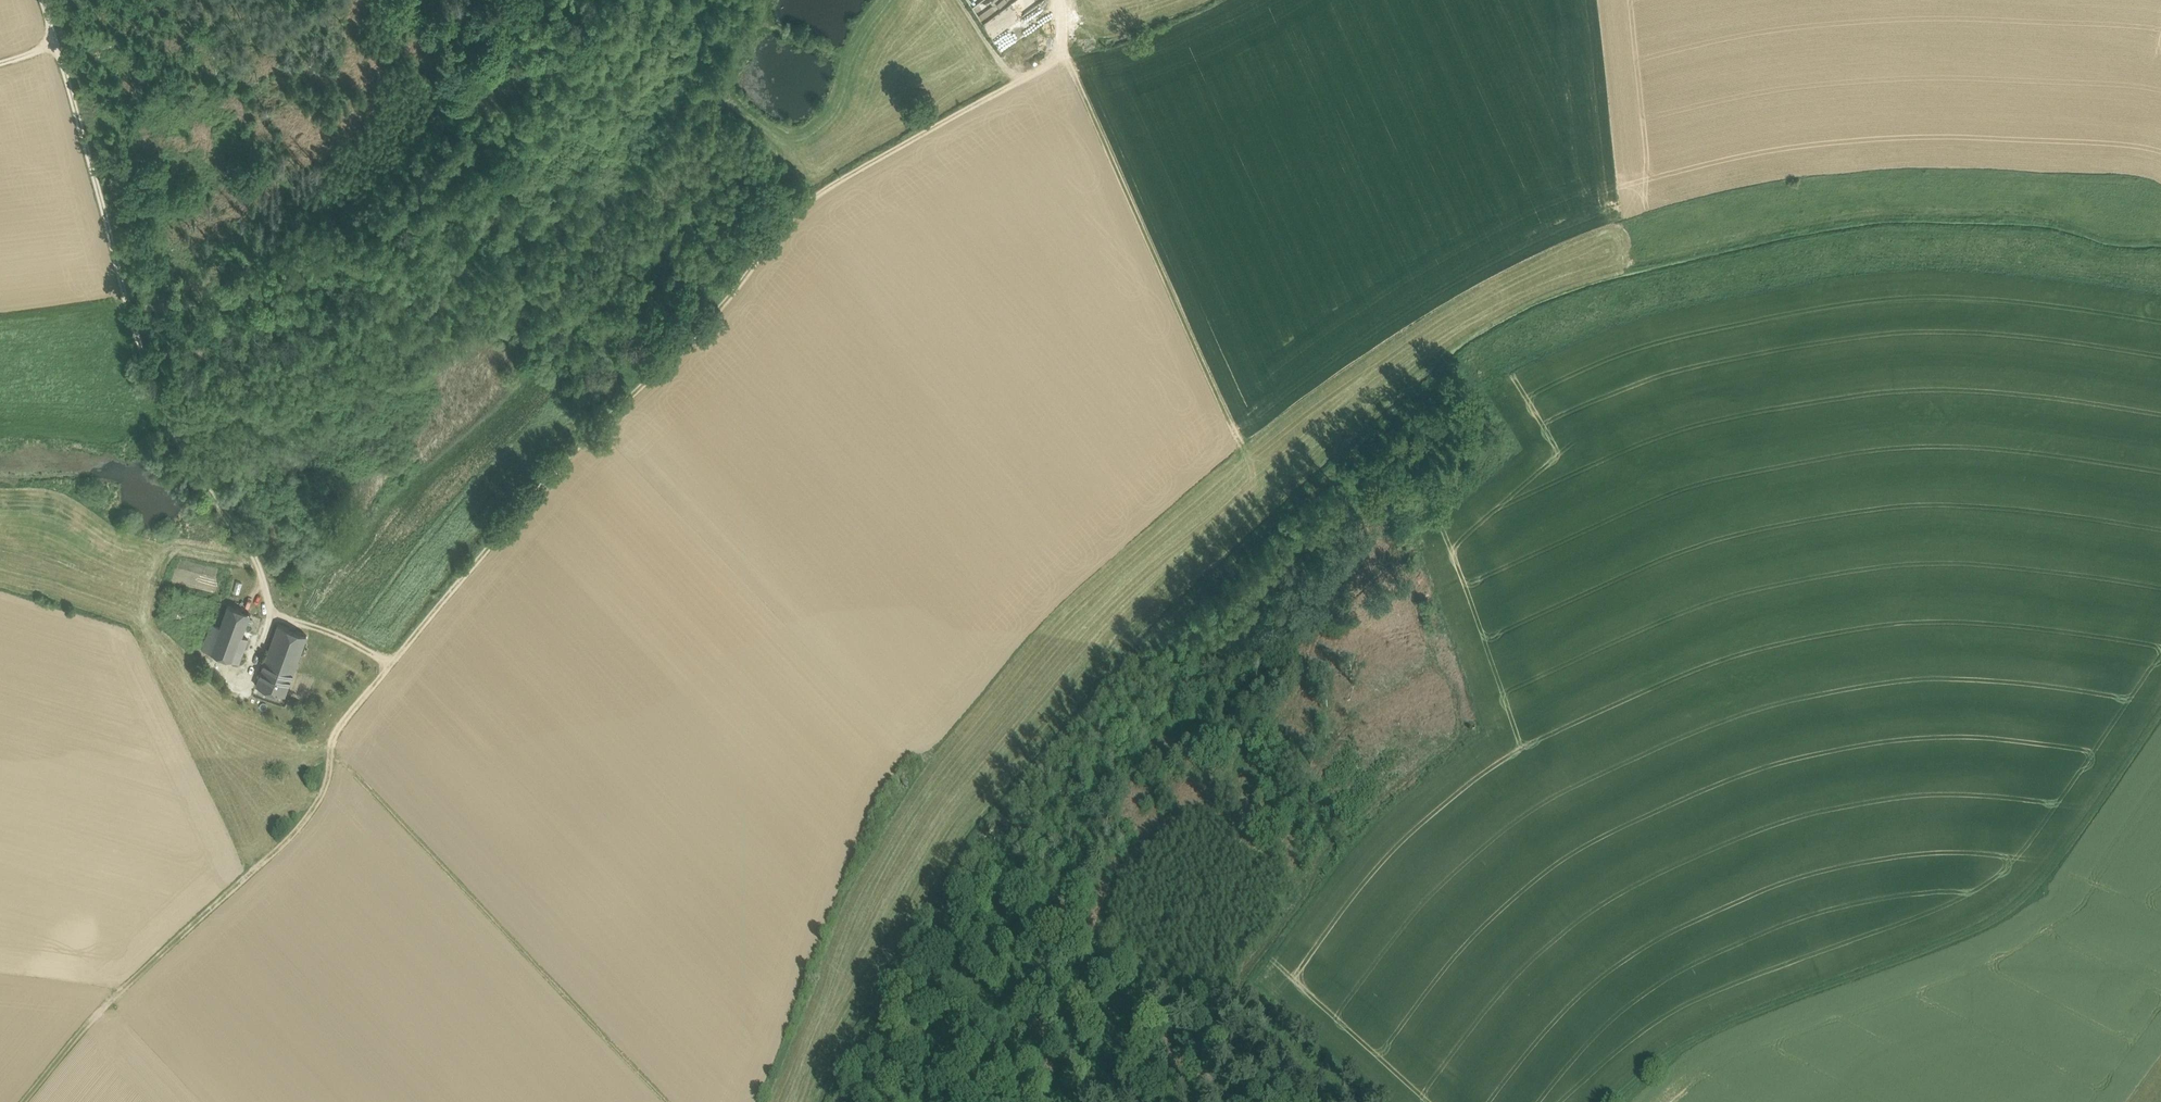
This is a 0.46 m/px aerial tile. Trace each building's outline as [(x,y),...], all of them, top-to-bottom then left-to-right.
[(1001,54),(1046,22),(1038,0),(967,0),(1001,54)] [(250,613),(228,605),(220,627),(211,653),(239,663),(248,639),(242,636),(250,613)] [(307,636),(278,624),(265,660),(294,671),(307,636)] [(212,625),(203,650),(211,653),(220,627),(212,625)] [(294,671),(265,660),(256,685),(285,696),(294,671)]
